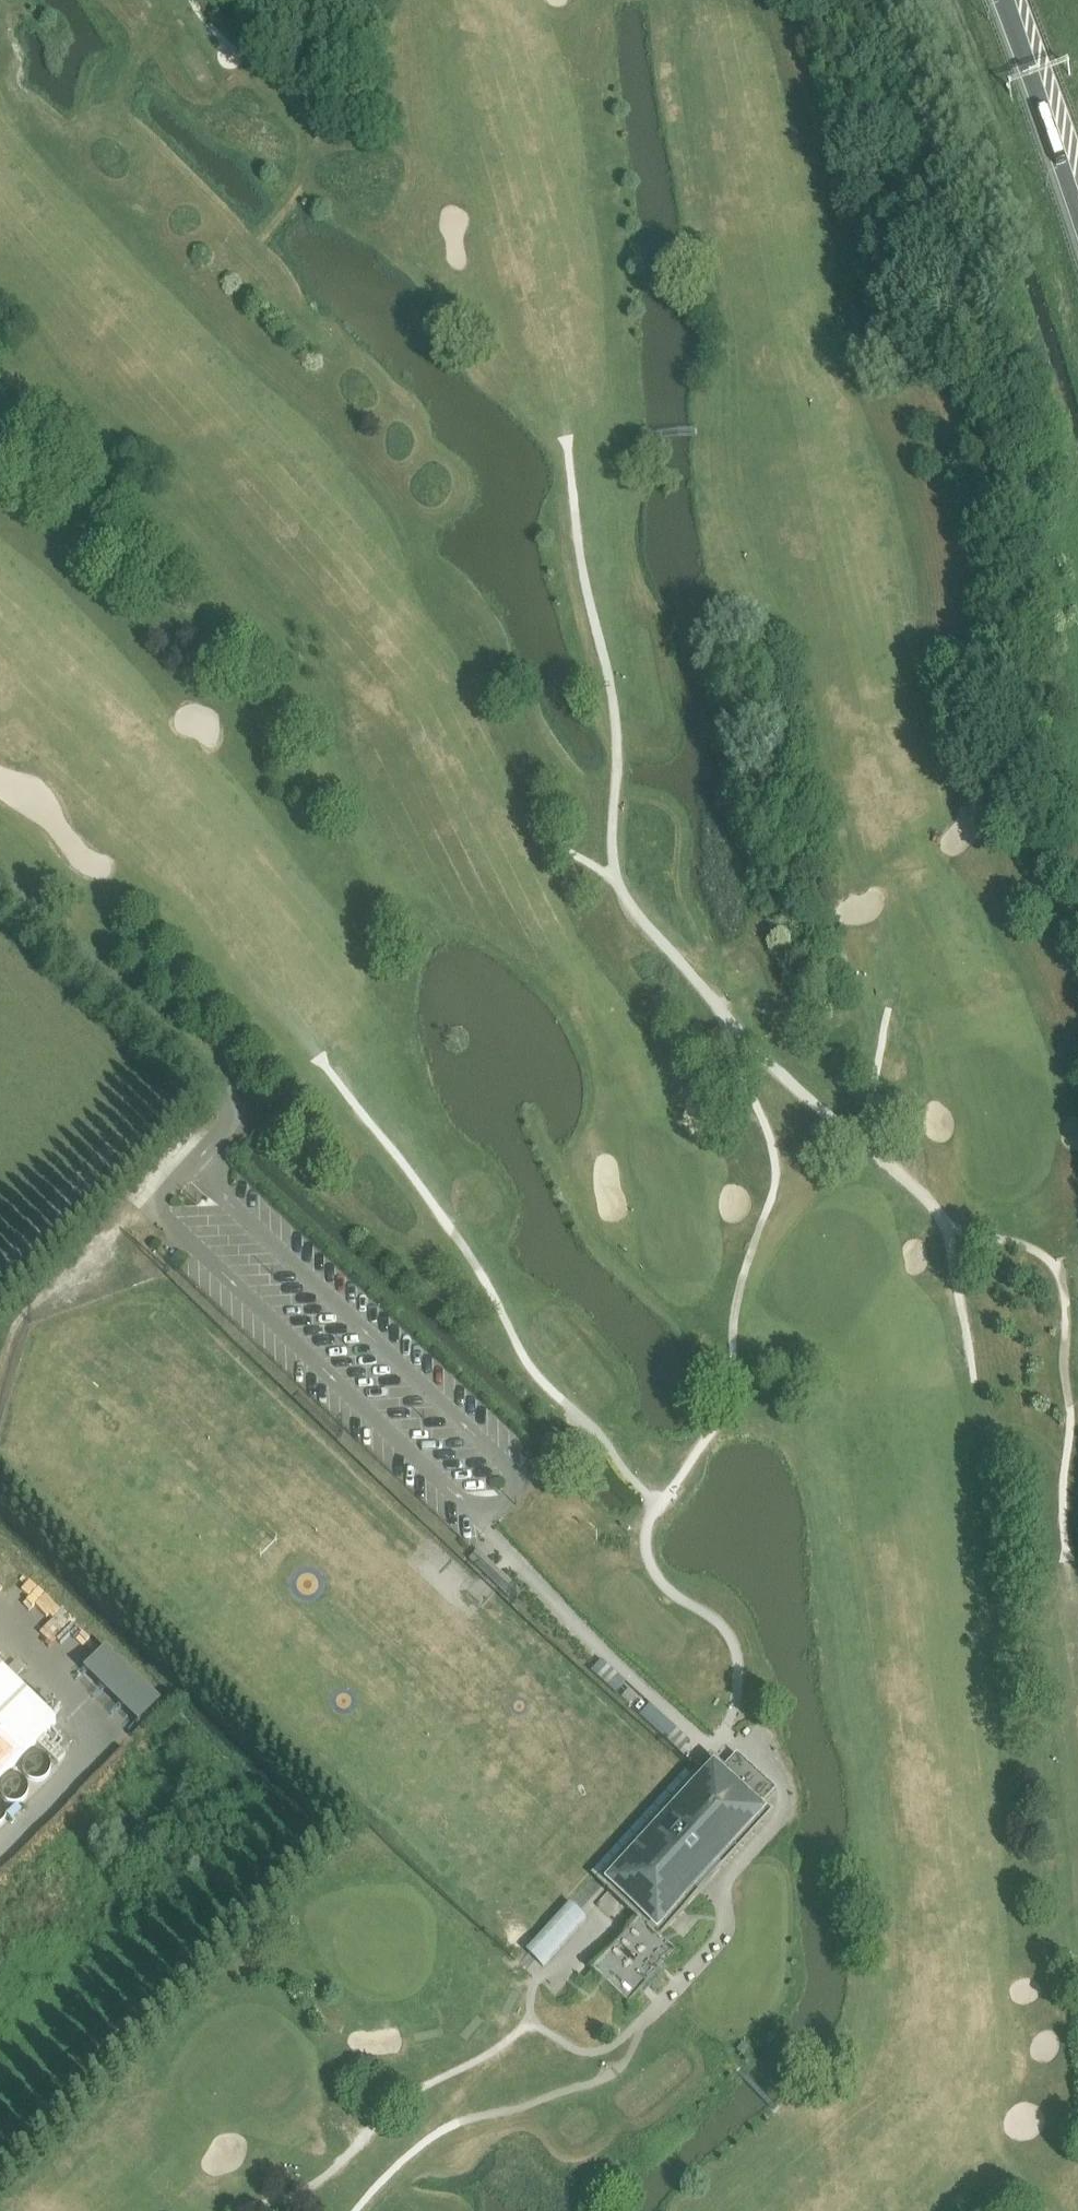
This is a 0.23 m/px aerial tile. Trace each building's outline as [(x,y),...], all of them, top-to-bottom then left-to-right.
[(478,1552),(470,1561),(511,1600),(513,1597),(519,1591),(486,1560),(478,1552)] [(56,1724),(0,1669),(0,1781),(56,1724)] [(618,1676),(607,1688),(616,1695),(626,1683),(618,1676)] [(650,1705),(639,1717),(664,1739),(674,1728),(650,1705)] [(597,1952),(585,1965),(590,1969),(593,1971),(593,1972),(603,1981),(606,1984),(637,2012),(649,1999),(644,1995),(650,1988),(655,1992),(668,1978),(663,1974),(667,1970),(672,1975),(685,1960),(668,1944),(664,1941),(660,1937),(670,1927),(684,1911),(700,1893),(774,1813),(764,1804),(776,1792),(737,1756),(726,1769),(711,1755),(697,1770),(691,1777),(698,1783),(700,1785),(679,1807),(684,1811),(628,1873),(627,1872),(609,1892),(608,1893),(631,1914),(619,1927),(625,1932),(621,1935),(616,1931),(603,1945),(608,1949),(601,1957),(597,1952)]
